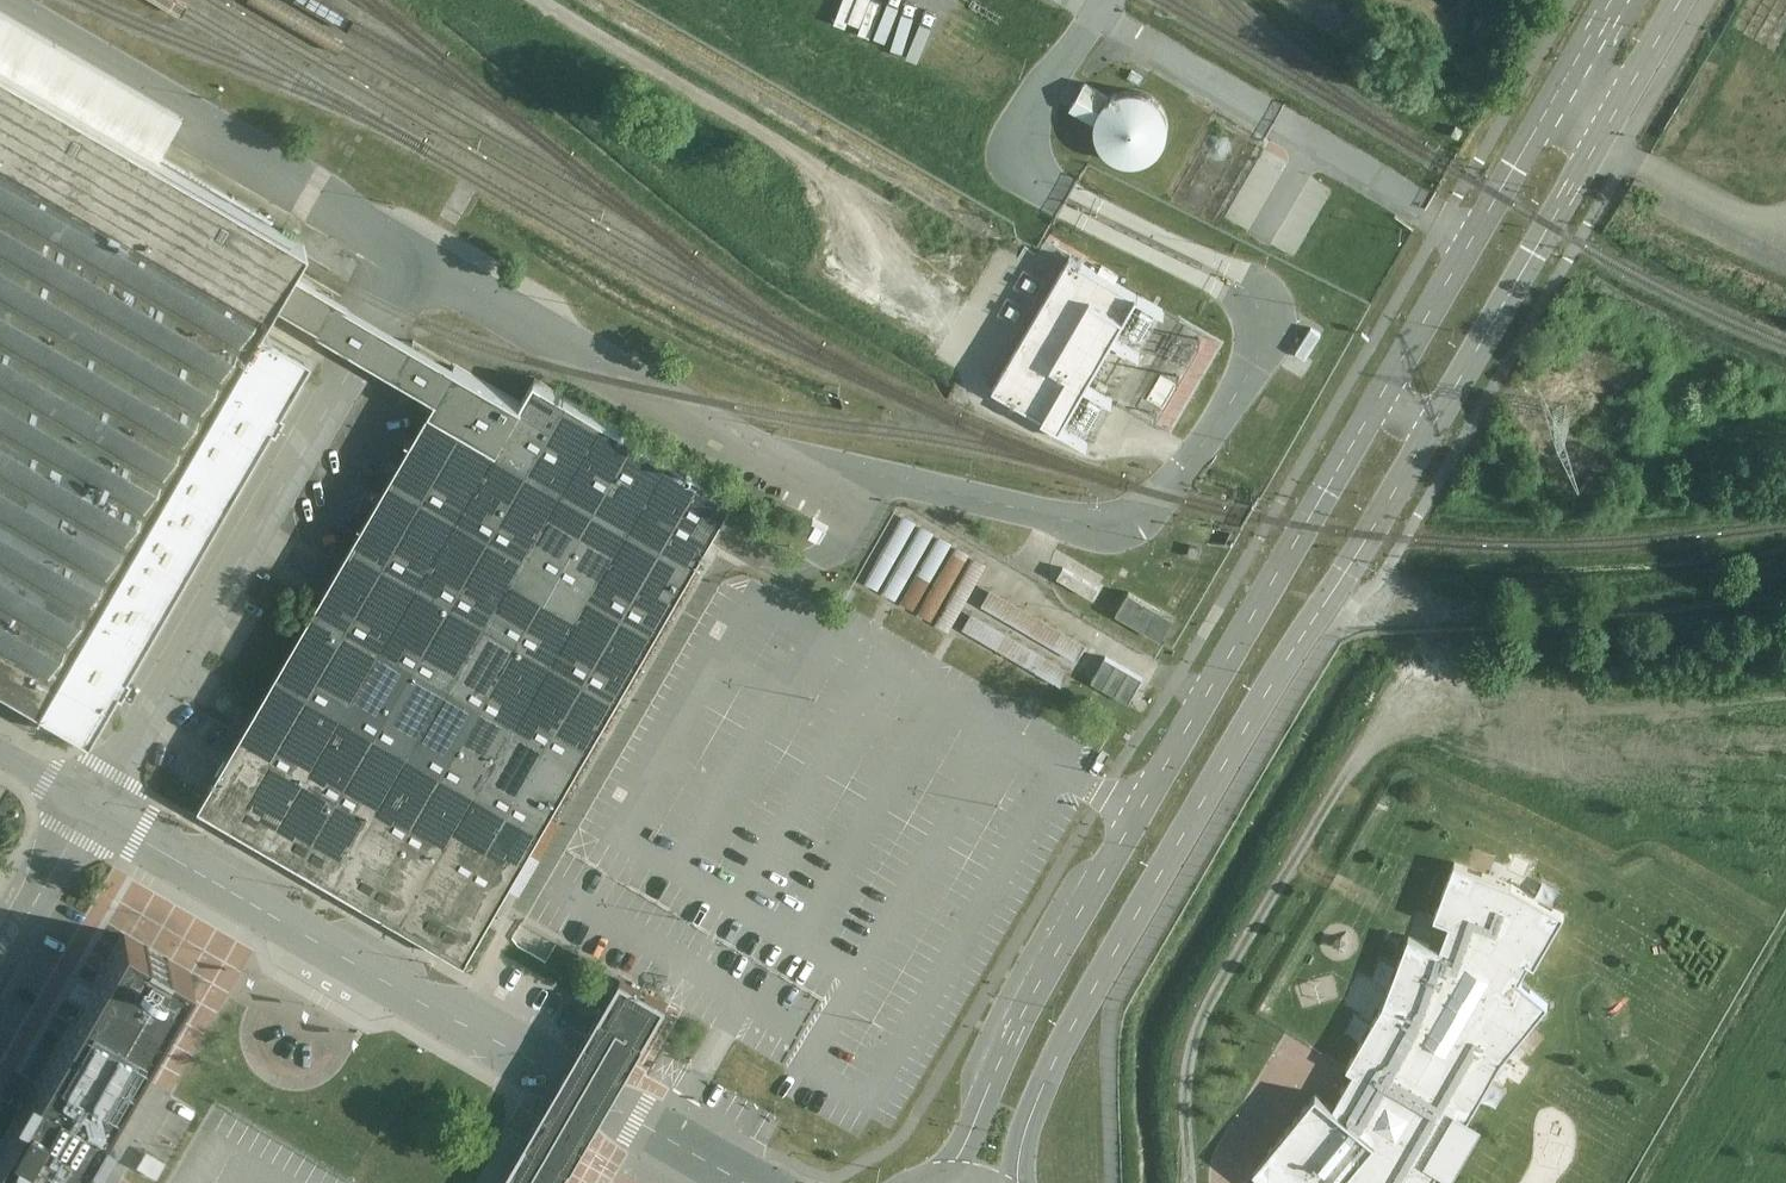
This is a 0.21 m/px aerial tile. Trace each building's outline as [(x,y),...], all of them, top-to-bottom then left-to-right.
[(48,717),(83,737),(116,681),(269,414),(308,348),(257,318),(272,295),(290,265),(298,252),(306,239),(0,64),(0,689),(48,717)] [(1152,158),(1159,154),(1164,147),(1168,140),(1170,132),(1170,124),(1169,116),(1165,108),(1160,102),(1154,96),(1147,92),(1139,90),(1131,90),(1123,91),(1115,94),(1108,99),(1103,105),(1099,112),(1097,119),(1096,127),(1097,135),(1099,142),(1103,149),(1108,154),(1115,159),(1122,162),(1130,164),(1138,163),(1145,162),(1152,158)] [(1073,258),(996,387),(1066,428),(1143,298),(1073,258)] [(456,362),(290,265),(272,295),(365,349),(439,392),(431,406),(499,444),(524,401),(456,362)] [(1296,351),(1306,358),(1320,336),(1310,330),(1296,351)] [(539,374),(524,401),(499,444),(431,406),(330,578),(232,746),(198,804),(465,960),(741,490),(539,374)] [(1177,623),(1132,598),(1120,619),(1165,643),(1177,623)] [(1031,613),(1024,626),(1078,656),(1086,642),(1031,613)] [(1143,679),(1106,657),(1091,681),(1129,703),(1143,679)] [(1259,1171),(1274,1182),(1431,1182),(1439,1169),(1454,1178),(1485,1128),(1470,1120),(1499,1072),(1548,1005),(1516,979),(1527,961),(1538,967),(1568,917),(1514,887),(1458,866),(1436,924),(1452,928),(1444,951),(1411,940),(1385,1008),(1348,1071),(1356,1076),(1338,1110),(1320,1096),(1259,1171)] [(124,934),(38,1083),(29,1077),(21,1090),(14,1103),(24,1109),(0,1149),(0,1182),(66,1182),(88,1145),(98,1151),(105,1138),(112,1125),(103,1119),(167,1007),(188,971),(124,934)] [(486,1182),(545,1182),(560,1158),(576,1131),(587,1111),(594,1099),(601,1087),(612,1068),(654,995),(609,969),(567,1042),(556,1061),(549,1074),(542,1086),(531,1105),(486,1182)]
